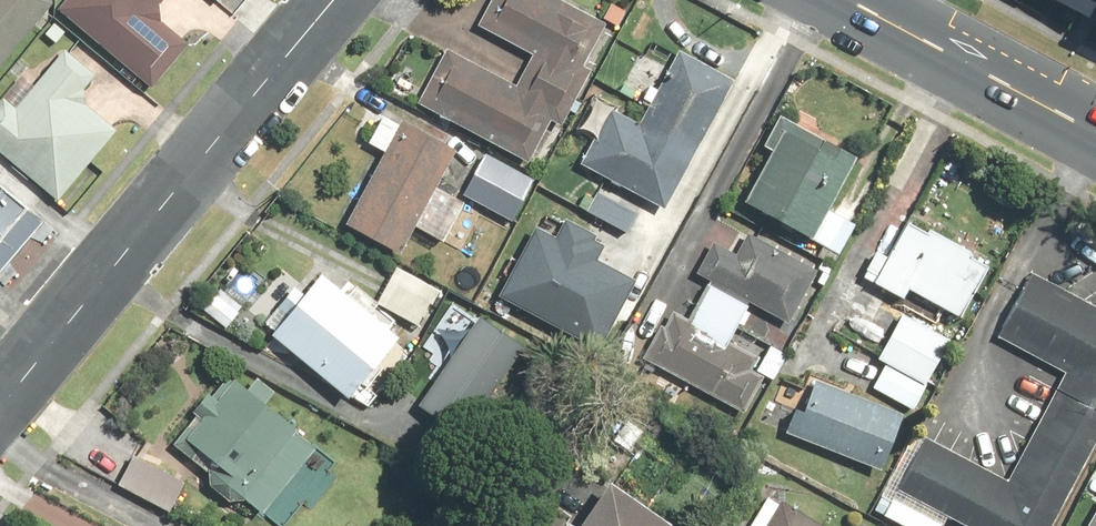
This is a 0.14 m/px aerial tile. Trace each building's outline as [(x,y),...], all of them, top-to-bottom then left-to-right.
[(61,6),(151,88),(192,44),(154,10),(163,0),(67,0),(61,6)] [(231,14),(246,0),(217,0),(231,14)] [(569,126),(597,70),(590,66),(612,22),(621,26),(629,10),(615,2),(606,19),(568,0),(495,0),(482,27),(536,54),(520,85),(449,49),(421,104),(534,161),(555,119),(569,126)] [(737,77),(683,48),(641,126),(616,113),(588,164),(609,175),(652,198),(668,206),(737,77)] [(121,128),(82,95),(98,76),(67,51),(20,107),(8,97),(0,106),(0,147),(54,192),(51,195),(64,206),(86,180),(81,176),(121,128)] [(461,147),(390,111),(372,145),(389,153),(352,224),(407,252),(461,147)] [(861,155),(785,114),(768,145),(776,149),(749,200),(843,251),(858,223),(832,209),(861,155)] [(541,175),(494,148),(467,193),(515,221),(541,175)] [(652,198),(609,175),(597,197),(589,193),(581,207),(633,234),(652,198)] [(7,236),(32,206),(0,180),(0,231),(7,236)] [(559,238),(539,228),(503,294),(597,344),(633,278),(602,261),(613,240),(571,217),(559,238)] [(997,266),(914,221),(894,258),(881,251),(867,277),(909,299),(915,289),(969,318),(997,266)] [(718,241),(701,272),(714,279),(755,302),(790,321),(819,268),(752,231),(740,253),(718,241)] [(445,288),(402,266),(383,302),(425,324),(445,288)] [(351,293),(326,273),(310,294),(299,285),(283,305),(294,314),(276,335),(354,399),(368,382),(375,387),(396,362),(390,357),(406,338),(376,313),(384,303),(359,283),(351,293)] [(649,359),(747,413),(769,374),(779,380),(792,356),(773,346),(767,357),(734,339),(755,302),(714,279),(692,318),(677,310),(649,359)] [(896,502),(939,525),(1049,525),(1095,443),(1095,317),(1029,280),(999,332),(1063,368),(997,485),(927,446),(896,502)] [(887,331),(853,311),(840,332),(874,353),(887,331)] [(955,340),(907,313),(882,358),(891,362),(930,384),(955,340)] [(527,347),(483,316),(421,404),(464,434),(527,347)] [(920,411),(933,386),(930,384),(891,362),(877,387),(920,411)] [(186,452),(255,518),(265,507),(315,455),(319,450),(270,404),(282,391),(264,374),(252,387),(238,373),(174,440),(186,452)] [(801,406),(791,432),(887,469),(908,413),(822,379),(810,410),(801,406)] [(191,481),(135,453),(119,485),(175,513),(191,481)] [(315,455),(265,507),(285,525),(286,525),(335,474),(315,455)] [(618,482),(588,525),(682,525),(618,482)] [(772,496),(754,525),(824,525),(772,496)]
